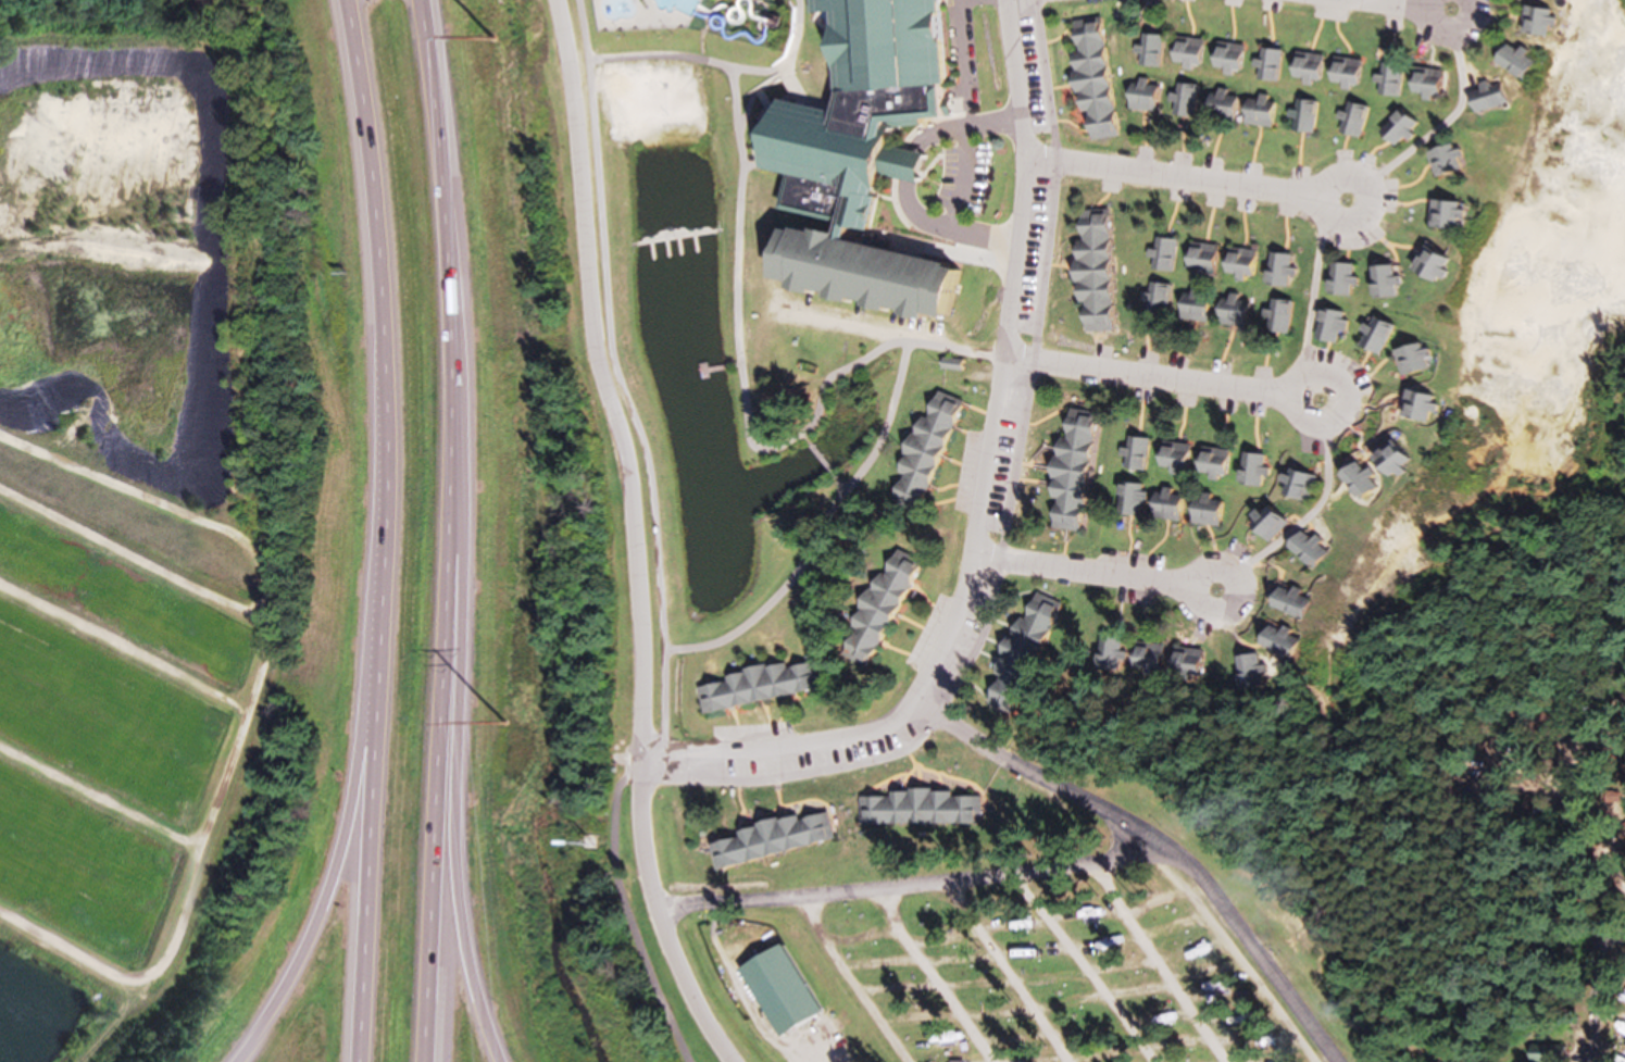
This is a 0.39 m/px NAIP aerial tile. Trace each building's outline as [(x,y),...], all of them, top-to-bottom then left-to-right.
[(929,0),(802,0),(800,11),(833,17),(815,104),(765,94),(752,154),(758,171),(784,176),(778,207),(831,218),(827,237),(770,226),(758,286),(920,319),(938,314),(948,266),(838,244),(845,211),(869,203),(874,175),(911,183),(917,153),(885,146),(887,133),(903,128),(929,0)] [(1521,35),(1548,35),(1548,9),(1521,9),(1521,35)] [(1118,137),(1092,19),(1068,24),(1075,53),(1065,55),(1084,144),(1118,137)] [(1159,36),(1144,36),(1144,46),(1132,46),(1132,56),(1141,56),(1141,68),(1159,68),(1159,36)] [(1172,64),(1180,63),(1181,70),(1201,69),(1200,38),(1171,40),(1172,64)] [(1491,60),(1517,80),(1531,61),(1505,41),(1491,60)] [(1239,72),(1240,45),(1212,43),(1211,71),(1239,72)] [(1279,50),(1260,50),(1260,82),(1279,82),(1279,50)] [(1320,55),(1294,52),(1291,79),(1302,80),(1301,84),(1317,86),(1320,55)] [(1339,89),(1357,89),(1358,59),(1330,58),(1330,85),(1339,85),(1339,89)] [(1381,97),(1400,96),(1397,63),(1382,64),(1383,76),(1373,76),(1374,85),(1380,84),(1381,97)] [(1438,93),(1435,67),(1408,70),(1410,96),(1438,93)] [(1153,112),(1154,81),(1127,80),(1126,111),(1153,112)] [(1498,82),(1475,82),(1475,92),(1467,92),(1467,108),(1498,108),(1498,82)] [(1195,118),(1195,85),(1177,85),(1177,96),(1168,95),(1168,117),(1195,118)] [(1238,96),(1210,90),(1203,118),(1231,124),(1238,96)] [(1271,128),(1274,98),(1258,96),(1257,101),(1245,100),(1242,125),(1271,128)] [(1318,104),(1301,100),(1293,130),(1309,135),(1318,104)] [(1341,135),(1357,139),(1366,108),(1350,104),(1347,114),(1338,111),(1335,121),(1344,123),(1341,135)] [(1414,125),(1397,109),(1376,133),(1394,149),(1414,125)] [(1459,170),(1455,145),(1427,150),(1432,176),(1459,170)] [(1458,229),(1458,202),(1429,202),(1429,229),(1458,229)] [(1106,211),(1072,211),(1074,303),(1077,303),(1078,332),(1108,332),(1106,211)] [(1146,260),(1154,261),(1152,271),(1171,274),(1175,240),(1155,238),(1153,250),(1147,249),(1146,260)] [(1184,269),(1213,271),(1216,246),(1187,243),(1184,269)] [(1223,277),(1249,280),(1253,251),(1226,248),(1223,277)] [(1442,266),(1430,250),(1411,263),(1428,287),(1444,275),(1439,268),(1442,266)] [(1289,287),(1289,255),(1269,255),(1269,287),(1289,287)] [(1325,284),(1325,296),(1349,296),(1349,265),(1333,265),(1333,284),(1325,284)] [(1396,298),(1396,277),(1392,277),(1392,267),(1375,267),(1375,286),(1368,286),(1368,298),(1396,298)] [(1167,286),(1149,285),(1148,318),(1166,319),(1167,286)] [(1202,325),(1210,297),(1184,289),(1176,318),(1202,325)] [(1250,301),(1221,294),(1215,322),(1244,329),(1250,301)] [(1288,335),(1291,302),(1269,301),(1268,320),(1270,321),(1269,334),(1288,335)] [(1315,325),(1321,325),(1319,342),(1339,345),(1342,313),(1317,310),(1315,325)] [(1355,346),(1379,356),(1392,326),(1372,318),(1368,327),(1364,326),(1355,346)] [(1425,372),(1423,345),(1395,348),(1398,375),(1425,372)] [(958,402),(929,391),(887,502),(916,513),(958,402)] [(1427,425),(1435,400),(1407,391),(1399,416),(1427,425)] [(1076,532),(1092,413),(1061,409),(1049,498),(1053,499),(1049,529),(1076,532)] [(1148,440),(1130,438),(1126,468),(1145,470),(1148,440)] [(1408,463),(1392,441),(1370,458),(1385,479),(1408,463)] [(1158,470),(1187,470),(1187,444),(1158,444),(1158,470)] [(1227,449),(1197,449),(1197,474),(1209,474),(1209,479),(1227,479),(1227,449)] [(1266,456),(1248,454),(1244,486),(1261,488),(1266,456)] [(1377,485),(1355,461),(1337,477),(1359,501),(1377,485)] [(1288,494),(1303,504),(1317,482),(1297,469),(1288,483),(1293,486),(1288,494)] [(1181,521),(1181,493),(1147,492),(1147,486),(1121,485),(1121,517),(1147,518),(1146,520),(1181,521)] [(1223,526),(1223,497),(1191,497),(1191,526),(1223,526)] [(1286,521),(1267,510),(1253,534),(1273,545),(1286,521)] [(1287,545),(1310,568),(1328,551),(1314,537),(1311,540),(1302,531),(1287,545)] [(914,558),(893,550),(882,577),(872,572),(838,656),(868,669),(914,558)] [(1309,600),(1299,596),(1300,592),(1277,583),(1268,607),(1300,620),(1309,600)] [(1058,604),(1031,592),(1006,645),(1033,657),(1058,604)] [(1298,641),(1289,636),(1291,633),(1272,621),(1257,643),(1285,661),(1298,641)] [(1094,655),(1093,670),(1124,672),(1126,640),(1104,639),(1103,656),(1094,655)] [(1162,673),(1162,644),(1133,644),(1133,673),(1162,673)] [(1197,678),(1203,652),(1175,646),(1169,672),(1197,678)] [(1262,666),(1258,666),(1258,656),(1236,657),(1237,689),(1263,688),(1262,666)] [(813,694),(808,663),(694,683),(700,714),(813,694)] [(1007,713),(1016,690),(993,681),(984,703),(1007,713)] [(979,792),(890,790),(890,796),(859,796),(859,823),(979,825),(979,792)] [(1624,803),(1624,790),(1610,790),(1610,803),(1624,803)] [(831,842),(825,809),(736,826),(737,835),(707,841),(711,864),(831,842)] [(1602,852),(1587,854),(1589,865),(1603,863),(1602,852)] [(779,942),(735,966),(773,1036),(817,1012),(779,942)] [(1058,999),(1058,1008),(1084,1008),(1084,999),(1058,999)] [(1560,1046),(1525,1046),(1525,1061),(1560,1061),(1560,1046)] [(1612,1061),(1624,1061),(1606,1050),(1602,1056),(1612,1061)]
